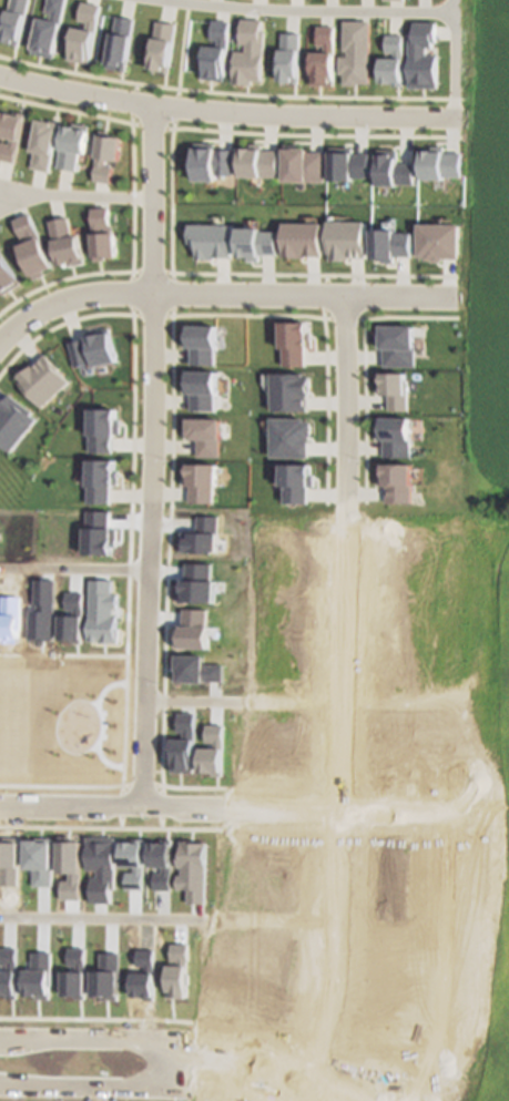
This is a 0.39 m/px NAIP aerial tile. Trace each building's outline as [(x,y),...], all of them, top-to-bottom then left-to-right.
[(2,39),(12,0),(31,0),(21,45),(4,41),(6,39),(2,39)] [(48,11),(50,0),(68,0),(57,52),(55,52),(55,57),(33,52),(41,16),(51,18),(53,12),(48,11)] [(84,1),(103,4),(92,63),(70,59),(77,27),(89,28),(90,21),(81,19),(84,1)] [(119,16),(135,18),(128,71),(109,68),(114,32),(115,32),(119,16)] [(242,17),(262,19),(261,30),(265,30),(262,80),(250,79),(250,83),(233,82),(235,50),(245,50),(245,43),(241,42),(242,17)] [(157,20),(177,23),(171,71),(154,70),(154,68),(151,68),(157,20)] [(213,20),(230,21),(225,81),(203,78),(205,44),(218,45),(218,39),(211,38),(213,20)] [(343,20),(369,20),(368,82),(358,82),(358,84),(344,83),(344,73),(339,72),(339,55),(347,55),(347,50),(343,49),(343,20)] [(415,21),(436,21),(437,41),(432,41),(434,47),(427,47),(427,53),(438,53),(438,86),(409,86),(409,33),(415,33),(415,21)] [(317,26),(334,26),(334,85),(311,84),(312,51),(324,51),(324,44),(316,44),(317,26)] [(282,32),(282,48),(279,48),(278,79),(282,80),(282,81),(298,82),(299,32),(282,32)] [(386,33),(403,34),(404,84),(391,84),(393,80),(380,80),(380,57),(394,55),(394,51),(386,51),(386,33)] [(14,162),(24,115),(3,110),(0,127),(0,133),(11,136),(10,143),(1,141),(0,145),(0,158),(14,162)] [(39,118),(54,121),(53,124),(59,126),(53,154),(51,153),(48,171),(31,166),(34,151),(32,151),(39,118)] [(64,123),(57,166),(77,170),(79,151),(85,152),(90,124),(73,122),(73,124),(64,123)] [(100,129),(93,180),(110,183),(112,165),(104,163),(105,157),(119,160),(122,135),(110,134),(111,131),(100,129)] [(233,149),(233,174),(215,174),(215,180),(193,180),(194,146),(195,146),(195,142),(215,142),(214,146),(216,146),(216,149),(233,149)] [(325,151),(325,181),(283,180),(284,147),(285,147),(285,144),(297,143),(297,146),(307,146),(308,151),(325,151)] [(460,175),(460,152),(444,151),(442,146),(431,145),(431,149),(421,149),(420,177),(444,179),(444,176),(460,175)] [(277,149),(277,176),(240,175),(240,146),(262,147),(262,149),(277,149)] [(330,146),(330,179),(353,180),(353,176),(369,177),(369,153),(353,152),(353,146),(330,146)] [(414,183),(414,163),(397,163),(397,149),(378,149),(378,172),(376,172),(376,185),(398,184),(397,183),(414,183)] [(115,255),(103,256),(103,259),(93,259),(91,207),(108,206),(109,223),(111,224),(111,231),(114,232),(115,255)] [(13,220),(29,213),(39,236),(40,235),(53,266),(42,271),(43,274),(32,278),(19,244),(29,239),(27,234),(21,236),(13,220)] [(49,220),(58,263),(65,262),(67,265),(83,263),(78,234),(71,235),(67,216),(49,220)] [(329,220),(329,252),(332,252),(332,258),(346,259),(345,256),(368,257),(369,221),(329,220)] [(284,221),(284,255),(323,256),(324,222),(284,221)] [(419,222),(461,223),(460,258),(445,256),(445,261),(435,261),(435,257),(427,257),(427,255),(419,255),(419,222)] [(189,223),(187,242),(192,242),(191,247),(195,247),(195,258),(231,259),(231,224),(189,223)] [(238,225),(238,255),(248,255),(248,259),(259,261),(259,255),(276,255),(277,231),(259,230),(259,226),(238,225)] [(375,227),(374,257),(384,256),(384,261),(397,261),(397,256),(414,256),(414,233),(398,232),(398,227),(375,227)] [(21,283),(0,252),(0,291),(2,295),(21,283)] [(282,365),(281,347),(281,320),(308,320),(308,332),(312,332),(312,346),(307,346),(307,348),(304,348),(304,365),(282,365)] [(182,325),(214,324),(215,347),(212,347),(212,365),(187,364),(187,347),(182,347),(182,325)] [(383,366),(415,366),(415,325),(381,324),(381,325),(378,325),(378,337),(381,337),(380,348),(383,348),(383,366)] [(67,341),(84,337),(84,335),(96,333),(96,329),(108,327),(114,360),(91,365),(91,363),(72,367),(67,341)] [(39,406),(17,383),(20,380),(14,376),(19,371),(21,371),(43,354),(67,381),(39,406)] [(186,409),(210,410),(210,394),(214,393),(214,370),(185,369),(185,380),(181,380),(181,393),(186,393),(186,409)] [(268,410),(305,410),(305,395),(307,395),(307,389),(308,389),(308,376),(301,376),(301,373),(269,371),(268,410)] [(406,410),(386,409),(386,394),(380,394),(380,393),(375,393),(375,383),(379,383),(379,371),(404,373),(404,393),(406,393),(406,410)] [(8,451),(0,445),(0,403),(8,394),(30,411),(28,414),(33,419),(8,451)] [(88,407),(113,408),(113,418),(116,418),(118,434),(113,434),(112,435),(109,435),(109,451),(86,451),(88,407)] [(193,448),(193,456),(215,456),(215,439),(216,439),(217,418),(184,417),(183,430),(182,430),(182,438),(192,439),(193,448)] [(267,417),(267,456),(305,457),(305,441),(306,441),(307,435),(308,435),(308,420),(302,420),(302,417),(267,417)] [(380,457),(407,457),(407,417),(378,417),(374,417),(374,439),(380,439),(380,457)] [(88,459),(113,458),(112,469),(116,469),(116,485),(109,485),(109,502),(86,502),(88,459)] [(184,462),(184,473),(180,473),(180,485),(186,485),(185,502),(210,502),(210,485),(213,485),(213,462),(184,462)] [(383,502),(408,502),(408,462),(378,462),(379,472),(375,473),(375,485),(383,486),(383,502)] [(279,463),(278,485),(282,485),(282,502),(305,502),(305,486),(312,486),(312,473),(307,473),(308,463),(279,463)] [(28,840),(39,840),(38,837),(53,837),(54,887),(34,886),(34,869),(27,869),(28,840)] [(61,837),(73,837),(74,842),(83,842),(83,899),(64,899),(63,880),(71,880),(72,873),(61,873),(61,837)] [(90,837),(118,837),(119,888),(114,888),(114,904),(94,904),(93,877),(100,877),(100,870),(90,869),(90,837)] [(2,867),(0,867),(0,842),(20,843),(20,866),(19,885),(3,885),(2,867)] [(124,842),(146,843),(146,890),(129,889),(129,871),(138,871),(138,867),(124,867),(124,842)] [(153,843),(175,843),(174,890),(157,889),(156,873),(166,873),(166,867),(153,866),(153,843)] [(184,843),(211,843),(210,905),(191,904),(192,890),(181,890),(181,875),(185,875),(185,868),(182,868),(182,856),(185,857),(184,843)] [(192,944),(192,961),(191,961),(191,997),(175,997),(176,992),(171,992),(172,965),(182,965),(182,961),(174,962),(175,944),(192,944)] [(7,997),(0,997),(0,971),(9,970),(9,966),(1,966),(1,947),(18,948),(18,999),(7,999),(7,997)] [(88,949),(88,999),(77,999),(77,997),(65,996),(65,971),(79,971),(79,966),(71,966),(71,948),(88,949)] [(156,949),(157,1000),(147,1000),(147,997),(135,997),(135,972),(150,972),(150,968),(141,968),(140,950),(156,949)] [(53,954),(53,987),(51,987),(51,999),(37,999),(37,996),(27,996),(26,970),(33,969),(33,952),(53,954)] [(123,952),(122,999),(106,1000),(106,997),(94,997),(95,970),(103,971),(104,952),(123,952)]
